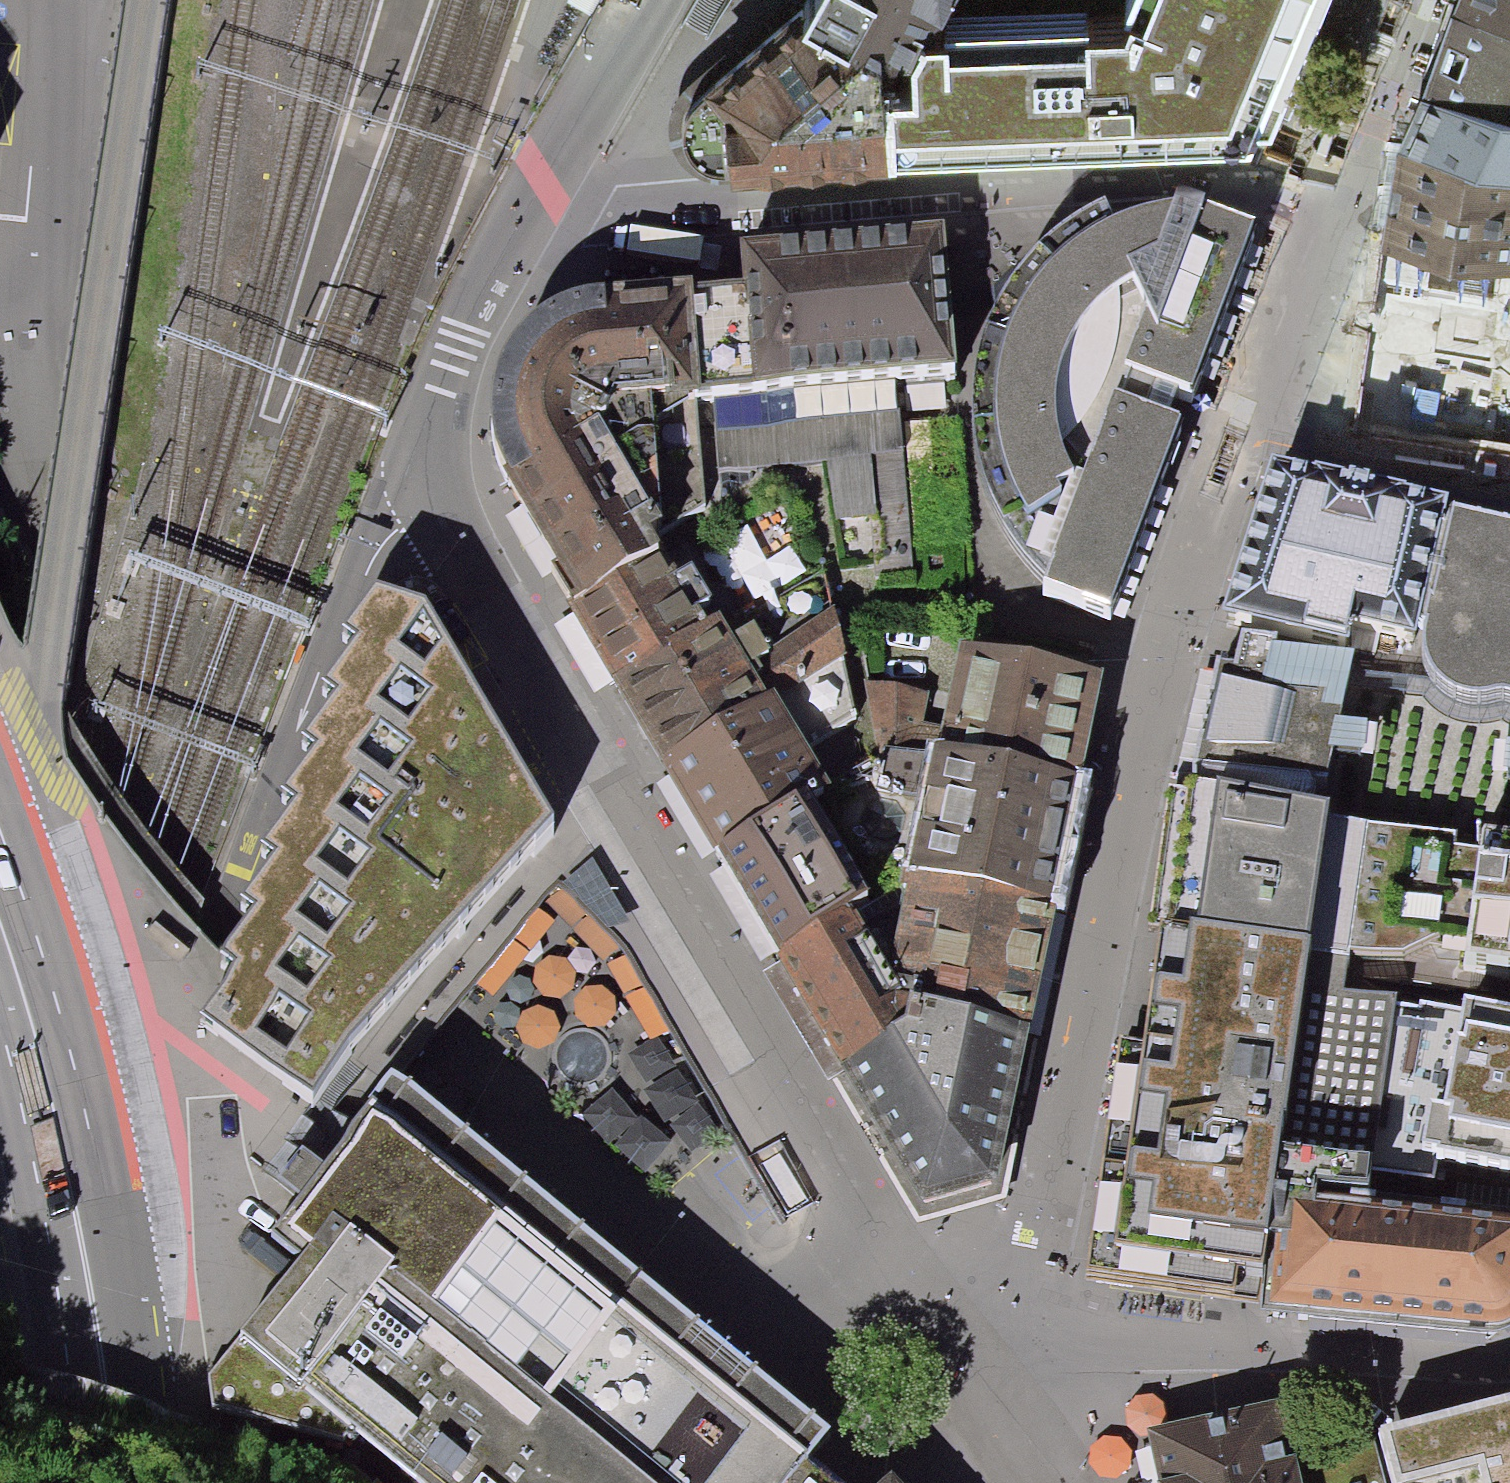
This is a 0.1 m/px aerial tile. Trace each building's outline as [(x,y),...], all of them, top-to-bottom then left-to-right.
[(789,4),(889,62),(925,0),(791,0),(789,4)] [(893,134),(1250,120),(1285,39),(1302,0),(925,0),(889,62),(891,94),(893,134)] [(1422,84),(1509,100),(1509,8),(1467,0),(1456,0),(1445,28),(1422,84)] [(1509,8),(1509,0),(1467,0),(1509,8)] [(891,94),(889,62),(789,4),(714,62),(718,67),(691,88),(682,113),(687,133),(698,146),(711,155),(732,153),(729,104),(891,94)] [(1422,84),(1411,118),(1393,155),(1509,181),(1509,100),(1422,84)] [(729,104),(732,153),(874,145),(894,143),(893,134),(891,94),(729,104)] [(1393,155),(1377,262),(1509,280),(1509,181),(1393,155)] [(1234,275),(1255,219),(1206,200),(1208,193),(1182,185),(1177,196),(1168,196),(1160,199),(1153,201),(1138,206),(1123,211),(1113,213),(1104,196),(1098,200),(1088,205),(1072,213),(1060,219),(1044,236),(1029,253),(1018,267),(1005,289),(995,301),(988,319),(984,334),(979,355),(974,373),(973,390),(974,407),(974,421),(976,435),(978,450),(984,463),(990,484),(999,502),(1009,523),(1036,565),(1046,577),(1111,600),(1234,275)] [(953,398),(941,248),(743,264),(746,305),(754,400),(712,404),(717,472),(761,469),(827,463),(836,570),(911,564),(897,403),(953,398)] [(673,252),(584,266),(590,304),(679,289),(673,252)] [(754,400),(746,305),(715,308),(690,310),(697,406),(712,404),(754,400)] [(678,311),(596,318),(603,413),(697,406),(690,310),(678,311)] [(547,556),(579,611),(663,563),(659,556),(649,538),(705,507),(697,406),(603,413),(596,318),(552,333),(520,357),(492,402),(488,450),(547,556)] [(1449,492),(1274,451),(1217,623),(1353,656),(1410,669),(1449,492)] [(1418,671),(1353,656),(1340,730),(1371,734),(1366,767),(1343,765),(1336,803),(1334,818),(1455,834),(1454,846),(1481,849),(1485,828),(1496,786),(1509,787),(1509,516),(1453,503),(1425,627),(1423,647),(1426,657),(1424,668),(1418,671)] [(673,580),(663,563),(579,611),(572,615),(602,666),(612,683),(720,620),(691,570),(673,580)] [(518,776),(427,622),(375,604),(342,648),(356,659),(323,701),(336,712),(303,754),(317,766),(284,805),(299,819),(262,863),(276,873),(244,913),(259,927),(224,966),(240,979),(202,1025),(277,1082),(310,1108),(354,1051),(553,835),(518,776)] [(720,620),(612,683),(653,754),(661,768),(845,662),(834,606),(766,646),(753,625),(731,638),(720,620)] [(1217,623),(1188,783),(1336,803),(1343,765),(1366,767),(1371,734),(1340,730),(1353,656),(1217,623)] [(878,750),(940,763),(1079,794),(1085,766),(1101,690),(959,659),(943,731),(923,727),(930,695),(868,681),(878,750)] [(845,662),(661,768),(708,849),(717,864),(812,809),(833,797),(806,751),(857,721),(845,662)] [(1079,794),(940,763),(912,894),(1052,923),(1062,874),(1079,794)] [(1336,803),(1188,783),(1170,781),(1165,819),(1150,931),(1159,932),(1153,981),(1145,1041),(1123,1038),(1116,1094),(1092,1273),(1264,1295),(1277,1192),(1371,1205),(1377,1161),(1398,1002),(1338,994),(1344,951),(1317,947),(1334,818),(1336,803)] [(812,809),(717,864),(726,881),(777,968),(857,922),(872,913),(812,809)] [(1334,818),(1317,947),(1344,951),(1402,958),(1436,945),(1465,950),(1462,970),(1509,978),(1509,831),(1485,828),(1481,849),(1454,846),(1455,834),(1334,818)] [(1052,923),(912,894),(898,958),(893,984),(910,1014),(1028,1039),(1052,923)] [(857,922),(777,968),(796,1003),(840,1079),(904,1042),(910,1014),(893,984),(898,958),(872,913),(857,922)] [(1377,1161),(1483,1180),(1509,1184),(1509,1021),(1398,1002),(1377,1161)] [(1028,1039),(910,1014),(904,1042),(840,1079),(847,1089),(918,1213),(953,1203),(996,1192),(1028,1039)] [(398,1091),(379,1113),(296,1211),(277,1234),(317,1265),(248,1344),(417,1482),(816,1482),(807,1476),(835,1445),(768,1391),(642,1289),(398,1091)] [(1264,1295),(1263,1306),(1483,1329),(1509,1318),(1509,1219),(1371,1205),(1277,1192),(1264,1295)] [(1382,1430),(1396,1482),(1509,1482),(1509,1396),(1382,1430)] [(1372,1445),(1294,1465),(1298,1478),(1286,1481),(1269,1408),(1157,1435),(1169,1482),(1382,1482),(1372,1445)]
